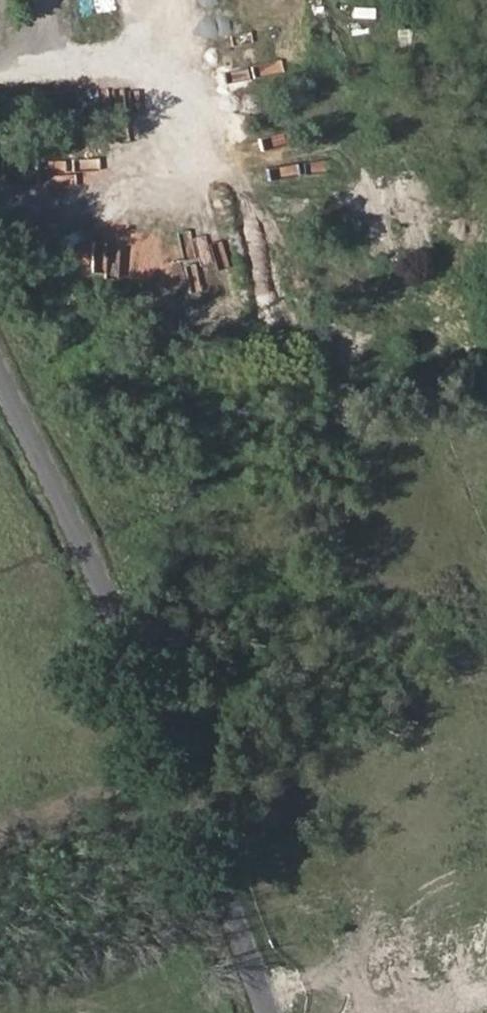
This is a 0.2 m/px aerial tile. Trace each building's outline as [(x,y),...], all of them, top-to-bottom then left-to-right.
[(62,257),(73,266),(89,247),(78,237),(62,257)]
